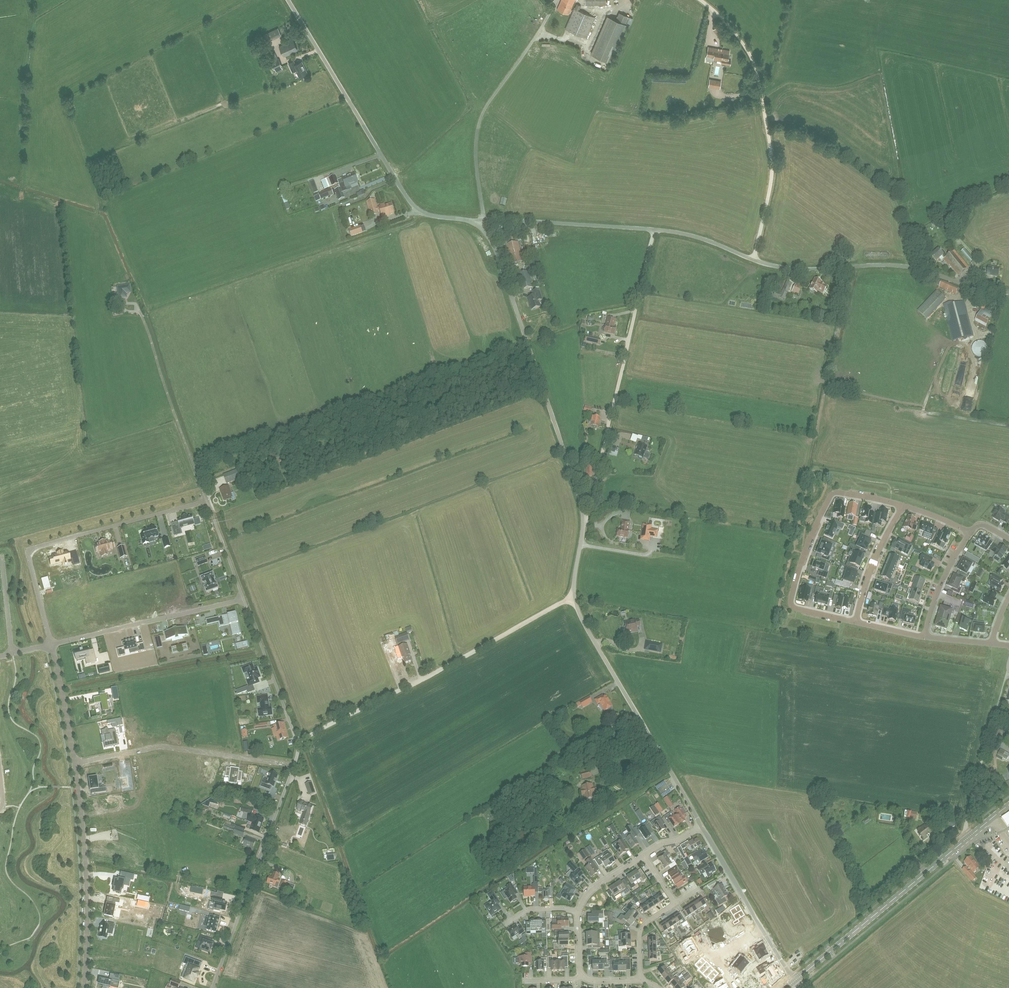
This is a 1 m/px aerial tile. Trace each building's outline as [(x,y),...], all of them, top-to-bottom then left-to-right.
[(575,0),(561,0),(557,10),(568,15),(569,13),(575,0)] [(585,38),(594,17),(579,11),(581,6),(577,5),(567,30),(585,38)] [(619,13),(616,20),(608,16),(591,54),(608,63),(629,17),(619,13)] [(279,28),(265,35),(268,43),(283,36),(279,28)] [(279,46),(284,56),(298,50),(293,39),(279,46)] [(707,56),(706,59),(713,60),(714,59),(717,60),(722,61),(721,63),(730,65),(731,60),(728,60),(730,51),(708,47),(707,56)] [(274,69),(275,68),(276,72),(283,69),(281,66),(282,65),(279,60),(278,60),(275,52),(269,55),(273,63),(272,63),(274,69)] [(307,72),(302,61),(295,64),(294,61),(289,63),(292,71),(296,69),(299,76),(307,72)] [(336,175),(321,181),(325,189),(339,183),(339,184),(344,182),(343,181),(347,180),(348,181),(351,180),(351,179),(356,177),(354,172),(342,177),(338,179),(336,175)] [(340,187),(335,189),(339,199),(345,197),(343,192),(347,190),(347,191),(351,189),(350,185),(358,182),(356,177),(351,179),(351,180),(348,181),(347,180),(343,181),(344,182),(339,184),(340,187)] [(331,188),(318,193),(321,200),(333,195),(331,188)] [(381,206),(380,206),(375,208),(373,200),(367,202),(371,215),(377,213),(376,211),(381,210),(383,216),(386,215),(389,214),(393,213),(393,210),(392,206),(391,206),(391,203),(385,205),(384,204),(380,205),(381,206)] [(363,233),(361,227),(349,231),(351,236),(363,233)] [(507,265),(523,261),(518,242),(511,243),(507,229),(498,231),(507,265)] [(947,239),(943,235),(942,232),(937,236),(925,246),(930,252),(947,239)] [(959,276),(969,267),(955,251),(948,256),(942,250),(941,251),(939,249),(932,255),(936,261),(942,256),(945,258),(944,259),(949,266),(950,265),(959,276)] [(961,251),(967,259),(970,263),(974,260),(965,249),(961,251)] [(998,276),(1000,268),(988,267),(987,275),(998,276)] [(521,290),(533,287),(529,271),(518,274),(521,290)] [(821,283),(822,282),(815,278),(810,289),(817,292),(818,290),(823,293),(827,286),(821,283)] [(956,294),(958,288),(939,280),(937,285),(939,285),(939,287),(956,294)] [(799,295),(803,287),(796,283),(792,292),(799,295)] [(114,295),(111,295),(111,305),(118,305),(118,295),(119,295),(119,298),(125,297),(124,293),(130,292),(129,286),(118,287),(118,293),(114,293),(114,295)] [(781,293),(786,296),(789,289),(784,286),(781,293)] [(539,301),(542,300),(539,289),(532,291),(533,296),(527,298),(531,310),(540,307),(539,301)] [(918,311),(925,318),(925,317),(944,297),(937,291),(918,311)] [(955,304),(944,307),(953,341),(973,336),(964,301),(955,304)] [(985,329),(994,313),(986,309),(984,311),(981,310),(974,323),(985,329)] [(608,317),(607,325),(606,324),(605,327),(604,327),(603,328),(603,330),(603,331),(604,331),(604,332),(615,334),(617,327),(614,326),(616,319),(608,317)] [(974,346),(974,349),(974,352),(975,354),(977,355),(979,357),(981,357),(983,357),(986,356),(988,355),(989,352),(990,349),(990,347),(988,345),(986,343),(984,341),(981,341),(978,342),(976,344),(974,346)] [(963,401),(963,412),(973,411),(973,401),(963,401)] [(392,411),(397,417),(403,413),(400,408),(397,411),(395,408),(392,411)] [(601,417),(592,415),(590,421),(592,422),(591,425),(599,427),(601,417)] [(647,446),(639,443),(635,454),(643,458),(647,446)] [(237,469),(223,475),(226,484),(240,479),(237,469)] [(235,497),(235,496),(233,492),(231,493),(228,486),(219,489),(223,501),(232,498),(232,500),(234,500),(234,499),(235,499),(235,498),(235,497)] [(843,503),(836,502),(835,509),(834,509),(833,513),(838,514),(838,517),(844,518),(845,507),(842,507),(843,503)] [(847,515),(855,516),(857,505),(849,504),(847,515)] [(872,524),(874,513),(870,512),(871,508),(864,506),(862,518),(866,518),(865,522),(872,524)] [(994,511),(992,514),(995,515),(993,518),(999,522),(1001,519),(1007,523),(1008,519),(1008,517),(1004,514),(1005,512),(999,509),(998,510),(995,508),(994,511)] [(875,518),(874,524),(880,525),(881,521),(885,522),(888,511),(881,510),(880,514),(876,513),(875,518)] [(179,524),(172,526),(174,534),(176,533),(176,530),(179,529),(178,528),(181,527),(194,524),(192,516),(188,518),(187,517),(182,518),(183,519),(178,520),(179,521),(179,524)] [(918,524),(913,523),(915,519),(913,518),(914,517),(910,516),(910,517),(908,516),(906,523),(905,523),(903,527),(911,530),(911,529),(916,530),(918,524)] [(621,528),(629,529),(630,522),(623,521),(621,528)] [(835,525),(832,524),(830,523),(828,527),(827,527),(826,530),(827,531),(825,534),(832,538),(833,536),(833,537),(834,535),(833,535),(837,527),(842,529),(844,525),(837,522),(835,525)] [(931,540),(935,533),(932,532),(934,526),(923,522),(923,523),(922,522),(921,525),(922,526),(920,530),(928,533),(926,538),(931,540)] [(641,539),(642,540),(645,540),(649,541),(650,536),(653,537),(657,537),(658,530),(654,529),(651,529),(652,525),(650,525),(643,524),(642,535),(641,539)] [(155,526),(150,527),(150,528),(143,530),(144,534),(141,535),(143,544),(149,543),(148,539),(158,536),(156,527),(155,527),(155,526)] [(629,531),(629,529),(621,528),(621,529),(618,529),(617,536),(628,537),(629,531)] [(938,532),(936,537),(933,544),(939,547),(941,542),(945,544),(946,543),(947,543),(948,540),(947,540),(950,533),(948,532),(948,531),(945,529),(944,530),(943,530),(942,534),(938,532)] [(858,540),(868,545),(869,544),(870,544),(872,541),(871,540),(864,536),(865,534),(860,531),(857,536),(859,537),(858,540)] [(986,551),(990,546),(987,544),(990,539),(981,534),(980,535),(979,534),(978,537),(978,538),(976,541),(983,545),(981,548),(986,551)] [(168,538),(162,539),(165,548),(170,546),(168,538)] [(900,539),(898,542),(895,540),(894,541),(893,541),(892,543),(893,544),(891,547),(901,552),(903,548),(907,550),(910,544),(900,539)] [(868,546),(868,545),(858,540),(854,549),(858,550),(859,551),(860,548),(866,551),(866,550),(867,550),(869,547),(868,546)] [(105,541),(104,541),(99,542),(100,544),(96,545),(96,546),(95,546),(97,552),(98,552),(98,553),(101,553),(102,557),(107,555),(108,555),(106,551),(112,549),(111,548),(114,547),(113,542),(110,542),(109,541),(105,542),(105,541)] [(820,545),(819,547),(830,551),(832,547),(834,548),(836,543),(828,541),(827,543),(822,542),(822,541),(821,542),(820,541),(819,545),(820,545)] [(1001,546),(1000,548),(994,545),(991,550),(996,553),(995,555),(1001,559),(1007,550),(1001,546)] [(118,548),(121,558),(127,556),(124,546),(118,548)] [(828,556),(830,551),(819,547),(818,549),(816,552),(817,553),(818,554),(821,555),(822,556),(822,558),(829,561),(830,557),(828,556)] [(862,555),(857,553),(858,550),(854,549),(853,548),(851,551),(853,552),(851,557),(849,556),(849,557),(861,561),(862,559),(863,560),(864,557),(864,556),(862,555)] [(67,560),(70,559),(70,558),(68,552),(67,552),(64,553),(63,553),(63,552),(61,552),(59,553),(57,553),(58,555),(57,555),(53,556),(52,556),(53,556),(53,557),(50,558),(49,558),(49,559),(50,559),(51,564),(51,565),(52,565),(52,564),(54,564),(56,563),(59,562),(60,562),(62,562),(63,562),(63,561),(67,560)] [(890,554),(888,560),(899,565),(901,561),(898,560),(899,558),(890,554)] [(933,559),(930,558),(923,554),(919,560),(922,562),(920,566),(931,571),(932,568),(933,568),(934,566),(934,565),(934,564),(931,562),(933,559)] [(205,556),(196,559),(198,566),(208,563),(205,556)] [(846,565),(851,567),(853,565),(856,566),(859,567),(861,561),(849,557),(846,565)] [(962,560),(960,563),(970,569),(972,566),(974,568),(977,562),(971,559),(970,562),(964,559),(962,561),(962,560)] [(826,578),(828,572),(823,570),(825,564),(816,561),(813,560),(812,563),(813,563),(812,567),(816,569),(815,569),(818,570),(819,570),(817,575),(826,578)] [(898,568),(899,565),(888,560),(885,565),(895,569),(895,567),(898,568)] [(970,569),(960,563),(958,567),(959,567),(958,569),(964,573),(962,575),(963,576),(967,578),(968,578),(970,573),(968,572),(970,569)] [(846,572),(845,575),(855,578),(856,577),(857,577),(858,573),(857,573),(857,572),(850,570),(851,567),(846,565),(844,571),(846,572)] [(894,571),(895,569),(885,565),(883,571),(895,576),(896,572),(894,571)] [(895,576),(883,571),(881,576),(890,580),(891,578),(893,579),(895,576)] [(201,577),(201,578),(203,583),(206,582),(208,586),(205,587),(204,587),(205,587),(206,592),(207,593),(207,592),(213,590),(214,592),(218,590),(218,588),(216,583),(216,582),(216,583),(215,583),(214,579),(215,579),(213,574),(213,573),(212,573),(206,576),(206,574),(201,576),(202,577),(201,578),(201,577)] [(855,578),(845,575),(843,580),(854,584),(855,578)] [(967,578),(963,576),(961,575),(959,577),(954,575),(952,581),(960,585),(962,581),(964,583),(967,578)] [(1004,585),(1001,583),(1003,580),(993,575),(990,580),(993,582),(990,587),(1001,592),(1004,585)] [(913,583),(923,587),(925,580),(915,576),(913,583)] [(959,588),(960,585),(952,581),(949,586),(954,589),(953,591),(959,594),(961,589),(959,588)] [(874,587),(875,587),(874,590),(885,594),(887,589),(891,590),(893,585),(887,583),(886,585),(881,584),(877,582),(876,583),(875,583),(874,587)] [(921,593),(923,587),(913,583),(910,589),(913,590),(921,593)] [(980,587),(973,583),(969,591),(976,594),(980,587)] [(800,594),(800,595),(799,599),(799,600),(799,599),(807,601),(808,601),(809,596),(811,597),(813,586),(808,585),(807,589),(801,587),(799,594),(799,595),(800,594)] [(816,587),(814,595),(817,596),(815,603),(818,603),(818,604),(821,605),(824,592),(818,591),(819,587),(816,587)] [(911,595),(920,598),(922,593),(921,593),(913,590),(911,595)] [(824,592),(821,605),(824,605),(827,605),(828,598),(831,599),(833,593),(830,593),(829,594),(824,592)] [(994,599),(995,598),(996,595),(991,592),(988,596),(987,595),(983,602),(994,607),(997,600),(994,599)] [(837,600),(836,605),(836,607),(837,608),(837,609),(840,610),(840,609),(842,609),(844,598),(844,597),(834,595),(833,599),(837,600)] [(918,604),(920,598),(911,595),(909,600),(918,604)] [(852,604),(854,598),(850,597),(850,599),(844,598),(842,609),(842,608),(845,609),(848,610),(848,607),(849,604),(852,604)] [(869,615),(876,617),(878,609),(881,610),(883,603),(879,602),(879,606),(871,604),(870,608),(869,607),(868,611),(869,611),(869,615)] [(941,607),(939,615),(936,626),(947,629),(953,610),(941,607)] [(888,619),(895,621),(898,610),(891,608),(890,610),(884,609),(883,615),(889,616),(888,619)] [(907,616),(908,611),(902,609),(901,616),(904,616),(903,623),(914,625),(915,618),(907,616)] [(240,633),(238,623),(237,617),(236,612),(228,614),(228,615),(228,616),(224,617),(223,616),(217,617),(218,622),(219,625),(225,624),(225,623),(230,622),(230,625),(232,624),(233,630),(234,634),(237,633),(237,634),(241,633),(240,633)] [(961,616),(959,621),(962,622),(960,629),(961,630),(960,631),(964,632),(964,631),(967,631),(970,621),(966,620),(966,617),(961,616)] [(625,623),(625,626),(625,627),(624,628),(624,629),(625,629),(626,630),(627,633),(638,631),(637,626),(641,626),(639,620),(636,621),(635,620),(625,623)] [(647,620),(645,629),(660,631),(661,623),(647,620)] [(985,626),(984,626),(977,625),(978,621),(973,621),(971,627),(974,627),(974,633),(984,634),(984,633),(985,633),(986,629),(985,629),(985,626)] [(173,629),(164,632),(166,640),(175,638),(176,639),(179,638),(179,637),(188,635),(186,626),(177,629),(177,627),(173,628),(173,629)] [(397,644),(405,642),(409,640),(407,633),(394,637),(397,644)] [(123,642),(124,647),(123,648),(117,649),(119,656),(125,655),(124,650),(125,650),(137,648),(137,647),(138,652),(145,650),(143,643),(138,644),(136,645),(135,639),(123,642)] [(247,641),(241,643),(241,646),(237,647),(237,650),(248,647),(247,641)] [(645,649),(645,650),(650,650),(661,652),(662,644),(651,642),(647,641),(646,641),(646,642),(645,649)] [(398,647),(394,648),(398,659),(401,658),(403,657),(405,663),(411,661),(409,655),(410,655),(408,649),(407,644),(398,647)] [(77,659),(85,657),(89,656),(91,663),(96,662),(97,662),(93,649),(93,650),(88,652),(88,651),(87,648),(82,649),(79,650),(75,651),(77,659)] [(107,664),(97,667),(98,674),(109,671),(107,664)] [(249,686),(253,685),(259,682),(257,678),(260,677),(258,672),(259,672),(258,668),(257,669),(257,668),(254,669),(252,664),(242,668),(244,673),(248,672),(251,680),(247,681),(249,686)] [(109,711),(107,701),(109,701),(108,695),(106,696),(106,694),(99,695),(100,697),(93,698),(94,704),(101,703),(103,712),(109,711)] [(272,715),(271,708),(271,707),(269,707),(267,695),(257,697),(258,703),(260,703),(260,708),(259,709),(260,717),(260,716),(261,718),(265,717),(265,716),(272,715)] [(595,700),(597,703),(599,702),(605,711),(608,709),(608,710),(609,710),(610,710),(611,710),(611,709),(612,709),(612,708),(612,707),(606,696),(604,698),(602,696),(595,700)] [(589,697),(580,702),(576,705),(578,708),(582,706),(583,708),(592,702),(589,697)] [(107,721),(102,722),(103,725),(107,724),(111,723),(117,722),(117,726),(118,726),(122,725),(121,720),(121,718),(107,721)] [(288,738),(286,730),(283,723),(273,726),(278,741),(288,738)] [(119,745),(119,744),(117,736),(116,736),(115,729),(108,731),(108,728),(104,729),(105,730),(101,731),(102,735),(102,736),(105,736),(106,741),(103,742),(104,743),(104,747),(105,748),(114,746),(113,746),(115,745),(115,746),(119,745)] [(295,737),(288,739),(290,746),(297,744),(295,737)] [(1005,752),(1000,750),(997,755),(1007,760),(1008,757),(1007,757),(1008,754),(1005,752)] [(591,756),(592,757),(597,760),(600,762),(603,758),(594,751),(591,756)] [(239,771),(239,769),(235,769),(235,768),(231,767),(231,768),(230,773),(226,773),(225,777),(229,777),(228,783),(235,784),(236,781),(238,782),(241,782),(243,772),(239,771)] [(582,779),(592,777),(590,768),(580,771),(582,779)] [(260,786),(270,790),(271,786),(272,786),(273,787),(277,775),(270,773),(269,778),(266,784),(262,782),(260,786)] [(97,777),(89,778),(90,790),(91,790),(92,794),(106,792),(106,787),(102,788),(102,785),(98,786),(97,777)] [(309,795),(315,793),(311,782),(306,784),(309,795)] [(662,797),(668,793),(669,790),(664,783),(656,788),(662,797)] [(583,788),(581,788),(581,792),(582,796),(584,795),(585,799),(595,797),(594,793),(596,793),(596,790),(595,785),(593,786),(592,784),(582,785),(583,788)] [(169,806),(174,809),(179,800),(174,797),(169,806)] [(210,798),(201,805),(209,807),(210,803),(223,806),(224,802),(210,798)] [(301,820),(307,823),(313,806),(307,804),(307,805),(304,804),(305,802),(300,800),(299,804),(298,804),(296,808),(297,809),(297,810),(301,812),(302,811),(304,812),(301,820)] [(659,813),(663,810),(658,803),(654,806),(659,813)] [(654,806),(650,808),(655,816),(659,813),(654,806)] [(686,817),(681,809),(680,807),(675,811),(677,815),(674,817),(672,812),(671,812),(674,816),(679,824),(679,825),(685,821),(683,818),(686,817)] [(570,814),(571,816),(571,817),(569,819),(570,822),(579,817),(575,811),(570,814)] [(907,818),(916,820),(917,812),(908,811),(907,818)] [(671,812),(668,814),(663,817),(667,823),(670,821),(674,827),(679,824),(674,816),(671,812)] [(252,824),(261,827),(263,820),(264,820),(255,816),(256,816),(250,814),(248,821),(253,823),(252,824)] [(660,822),(662,820),(660,816),(654,819),(656,823),(653,825),(658,833),(665,829),(660,822)] [(225,821),(224,823),(234,827),(235,828),(244,831),(246,828),(235,824),(235,825),(225,821)] [(651,836),(650,834),(647,830),(650,828),(646,822),(641,825),(638,828),(639,830),(645,839),(651,836)] [(224,823),(223,826),(230,829),(232,830),(231,832),(233,832),(234,827),(224,823)] [(261,827),(252,824),(251,826),(248,825),(247,828),(250,830),(259,833),(261,827)] [(124,826),(124,827),(130,826),(130,833),(132,833),(132,834),(133,834),(133,833),(137,833),(136,825),(124,826)] [(630,825),(626,828),(631,836),(626,839),(632,848),(638,844),(633,836),(636,834),(630,825)] [(932,834),(933,833),(932,832),(931,832),(929,831),(930,828),(928,828),(925,825),(920,829),(918,830),(918,831),(919,833),(919,836),(921,836),(922,837),(922,838),(922,839),(923,840),(924,840),(928,837),(928,838),(929,837),(930,836),(932,834)] [(235,828),(233,833),(243,837),(245,831),(244,831),(235,828)] [(252,849),(256,841),(246,837),(243,846),(252,849)] [(690,841),(688,843),(687,841),(680,846),(682,850),(687,847),(690,846),(692,850),(701,846),(697,839),(691,843),(690,841)] [(619,856),(626,852),(625,851),(628,849),(622,840),(616,843),(618,846),(615,848),(618,852),(617,853),(619,856)] [(682,850),(680,846),(677,848),(683,859),(686,858),(683,852),(682,850)] [(585,849),(579,853),(581,856),(583,860),(589,856),(586,852),(585,849)] [(603,854),(611,865),(612,865),(612,863),(615,862),(611,856),(613,854),(610,849),(603,854)] [(661,864),(668,859),(666,856),(669,854),(666,850),(661,853),(663,855),(658,859),(661,864)] [(697,865),(701,863),(700,862),(708,858),(704,852),(699,855),(698,852),(691,855),(697,865)] [(603,854),(598,857),(594,859),(599,867),(603,864),(605,868),(608,866),(609,866),(611,865),(603,854)] [(974,872),(980,867),(971,856),(965,862),(974,872)] [(598,869),(596,866),(591,858),(585,862),(588,866),(585,868),(591,877),(597,873),(595,871),(598,869)] [(671,868),(676,865),(673,860),(670,862),(668,859),(661,864),(664,869),(670,865),(671,868)] [(568,866),(570,869),(573,872),(577,868),(571,863),(568,866)] [(712,875),(711,873),(715,871),(712,864),(708,867),(706,864),(697,869),(700,875),(705,872),(708,877),(712,875)] [(668,875),(671,880),(681,874),(676,867),(672,869),(673,872),(668,875)] [(579,878),(583,875),(578,870),(575,874),(574,873),(569,878),(576,885),(581,881),(579,878)] [(631,874),(636,881),(639,879),(641,882),(646,879),(643,874),(640,876),(636,871),(631,874)] [(976,878),(970,871),(966,874),(973,882),(976,878)] [(277,888),(279,883),(280,880),(278,879),(280,874),(274,872),(272,877),(269,876),(267,883),(275,885),(274,887),(277,888)] [(687,882),(683,876),(681,873),(681,874),(671,880),(675,885),(677,888),(687,882)] [(633,883),(636,881),(631,874),(626,877),(630,882),(627,884),(631,889),(635,886),(633,883)] [(125,880),(120,879),(119,879),(118,879),(119,879),(118,880),(116,880),(115,879),(115,881),(114,884),(114,886),(113,886),(114,886),(113,887),(114,888),(113,892),(120,894),(121,889),(122,889),(123,886),(123,885),(125,880)] [(288,891),(291,884),(282,881),(279,887),(288,891)] [(614,885),(620,894),(621,895),(624,893),(625,895),(630,891),(626,886),(624,888),(620,881),(614,885)] [(714,881),(707,885),(708,887),(710,890),(713,889),(716,895),(725,889),(722,884),(718,886),(716,887),(714,884),(715,883),(714,881)] [(504,893),(502,894),(505,899),(507,897),(510,903),(513,901),(514,902),(517,900),(517,899),(515,895),(512,892),(515,890),(511,884),(506,887),(507,888),(509,891),(505,894),(504,893)] [(565,890),(561,896),(570,902),(574,895),(572,894),(575,890),(566,884),(563,889),(565,890)] [(615,897),(617,896),(620,894),(614,885),(609,889),(613,895),(611,897),(614,902),(617,900),(615,897)] [(529,896),(535,896),(534,888),(528,888),(528,890),(524,890),(524,897),(529,897),(529,896)] [(546,891),(542,891),(542,892),(543,900),(544,900),(545,901),(548,901),(548,900),(549,900),(549,899),(549,897),(552,897),(552,892),(552,888),(549,888),(546,888),(546,891)] [(718,898),(715,899),(717,902),(719,906),(725,902),(723,898),(725,897),(728,895),(725,889),(716,895),(718,898)] [(485,906),(487,909),(491,915),(497,912),(497,911),(500,909),(494,899),(496,897),(492,891),(487,895),(492,901),(485,906)] [(214,897),(213,903),(215,903),(215,904),(214,905),(215,905),(214,911),(220,912),(220,909),(225,910),(227,903),(222,902),(222,899),(217,897),(217,894),(212,892),(211,896),(214,897)] [(655,897),(659,903),(664,900),(660,894),(655,897)] [(650,901),(654,907),(659,903),(655,897),(650,901)] [(105,911),(104,915),(105,916),(105,917),(109,917),(109,916),(112,917),(115,903),(119,904),(120,900),(113,898),(112,905),(107,904),(106,908),(105,908),(105,911)] [(697,902),(703,911),(705,910),(703,906),(706,905),(702,898),(697,902)] [(645,904),(649,910),(654,907),(650,901),(645,904)] [(697,902),(692,905),(696,911),(697,910),(699,909),(701,912),(703,911),(697,902)] [(627,914),(635,921),(639,916),(634,912),(636,910),(630,904),(626,909),(629,911),(627,914)] [(649,910),(645,904),(640,907),(644,913),(649,910)] [(688,907),(694,917),(696,916),(694,913),(696,911),(692,905),(688,907)] [(739,905),(730,910),(733,915),(742,910),(739,905)] [(695,921),(696,920),(694,917),(688,907),(683,910),(688,917),(690,915),(695,921)] [(745,915),(742,910),(733,915),(736,920),(745,915)] [(598,918),(603,918),(602,912),(595,912),(596,915),(588,916),(588,923),(598,922),(598,918)] [(708,915),(712,920),(717,917),(713,912),(708,915)] [(631,926),(635,921),(627,914),(624,917),(621,915),(618,919),(624,925),(626,922),(631,926)] [(678,914),(673,917),(679,926),(686,922),(682,916),(680,918),(678,914)] [(207,918),(204,926),(207,927),(207,930),(216,932),(220,918),(211,916),(210,918),(207,918)] [(557,917),(558,924),(552,924),(552,930),(561,929),(561,926),(568,926),(568,919),(562,919),(562,917),(557,917)] [(677,928),(679,926),(673,917),(669,920),(673,927),(676,925),(677,928)] [(536,920),(536,931),(541,931),(541,934),(545,934),(545,919),(536,920)] [(530,920),(530,923),(526,923),(526,934),(530,934),(530,931),(536,931),(536,920),(530,920)] [(669,920),(665,923),(671,932),(673,931),(671,928),(673,927),(669,920)] [(740,921),(734,925),(737,930),(740,929),(742,932),(752,927),(748,920),(747,921),(742,924),(740,921)] [(107,934),(108,934),(110,927),(114,928),(115,924),(108,923),(108,926),(102,925),(101,925),(99,937),(106,938),(107,934)] [(503,930),(506,928),(503,923),(495,929),(499,935),(504,932),(503,930)] [(669,933),(671,932),(665,923),(660,926),(664,932),(667,931),(669,933)] [(519,935),(524,932),(520,926),(517,928),(515,925),(507,931),(512,938),(518,933),(519,935)] [(724,926),(715,929),(719,941),(724,939),(724,937),(723,933),(725,932),(724,926)] [(715,929),(706,931),(708,937),(711,936),(713,942),(719,941),(715,929)] [(586,933),(586,939),(600,939),(599,930),(593,930),(593,933),(586,933)] [(560,931),(554,931),(554,936),(557,936),(557,940),(558,940),(568,940),(569,940),(568,934),(565,934),(560,934),(560,931)] [(621,941),(631,941),(630,934),(625,934),(625,931),(618,931),(618,941),(621,941)] [(200,949),(206,951),(210,953),(213,944),(207,942),(209,938),(201,935),(198,941),(202,943),(200,949)] [(600,939),(586,939),(587,946),(594,945),(594,949),(600,948),(600,939)] [(558,940),(558,943),(553,943),(554,949),(559,949),(559,946),(568,946),(568,940),(558,940)] [(683,940),(676,945),(679,949),(680,948),(683,953),(684,952),(694,946),(691,941),(689,942),(685,944),(683,940)] [(625,947),(627,947),(631,947),(631,941),(621,941),(618,941),(618,945),(618,951),(625,951),(625,947)] [(753,945),(749,947),(751,951),(753,950),(756,955),(765,950),(762,944),(759,946),(755,948),(753,945)] [(687,957),(684,959),(685,962),(691,959),(689,956),(693,954),(697,951),(694,946),(684,952),(687,957)] [(765,950),(756,955),(759,960),(768,955),(765,950)] [(528,959),(532,959),(531,953),(525,953),(525,957),(521,957),(518,957),(518,958),(516,958),(516,964),(518,964),(521,964),(521,967),(528,967),(528,959)] [(183,972),(181,978),(194,982),(196,978),(197,978),(199,974),(197,973),(199,969),(193,967),(196,960),(186,957),(183,964),(190,966),(187,974),(183,972)] [(551,971),(558,971),(558,961),(553,962),(552,957),(548,957),(548,963),(551,963),(551,971)] [(564,963),(568,963),(567,957),(561,957),(561,961),(558,961),(558,971),(564,971),(564,967),(564,963)] [(695,959),(689,963),(693,967),(695,965),(699,969),(706,961),(702,957),(699,961),(698,962),(695,959)] [(598,970),(598,961),(594,961),(594,958),(589,958),(589,963),(592,963),(593,970),(598,970)] [(602,961),(598,961),(598,970),(604,970),(604,963),(607,963),(607,958),(602,958),(602,961)] [(740,958),(737,963),(746,970),(746,969),(750,965),(751,963),(747,960),(745,962),(740,958)] [(541,962),(536,962),(534,962),(535,968),(537,968),(537,972),(543,971),(543,966),(547,966),(547,959),(541,959),(541,962)] [(620,972),(620,962),(616,963),(616,959),(610,959),(610,965),(613,965),(614,972),(620,972)] [(630,959),(626,959),(623,959),(623,962),(620,962),(620,972),(626,971),(626,965),(630,965),(630,959)] [(699,969),(698,970),(703,974),(710,965),(711,965),(706,961),(699,969)] [(737,963),(733,967),(743,975),(747,970),(746,969),(746,970),(737,963)] [(767,963),(757,969),(758,970),(760,975),(767,971),(773,981),(774,980),(775,980),(779,978),(778,977),(780,976),(777,973),(778,972),(777,970),(777,969),(776,970),(774,966),(770,968),(767,963)] [(710,965),(703,974),(707,978),(707,977),(707,976),(714,969),(710,965)] [(661,976),(671,969),(669,967),(666,969),(664,967),(658,972),(661,976)] [(665,980),(671,975),(669,973),(672,970),(671,969),(661,976),(665,980)] [(714,969),(707,976),(707,977),(710,979),(710,980),(712,983),(715,981),(713,979),(716,976),(719,973),(714,969)] [(98,984),(110,987),(115,987),(118,987),(119,985),(118,984),(118,983),(119,984),(120,981),(119,981),(120,976),(115,974),(115,975),(114,980),(109,979),(103,978),(103,979),(98,978),(98,979),(99,979),(99,980),(98,984)] [(670,983),(677,977),(676,975),(673,977),(671,975),(665,980),(668,984),(670,983)] [(673,987),(684,979),(683,977),(680,980),(677,977),(670,983),(673,987)] [(673,987),(674,987),(684,987),(685,987),(683,983),(686,981),(684,979),(673,987)] [(714,985),(715,987),(721,987),(726,985),(723,979),(714,985)] [(179,987),(181,983),(173,980),(171,984),(170,985),(175,987),(180,987),(179,987)]
